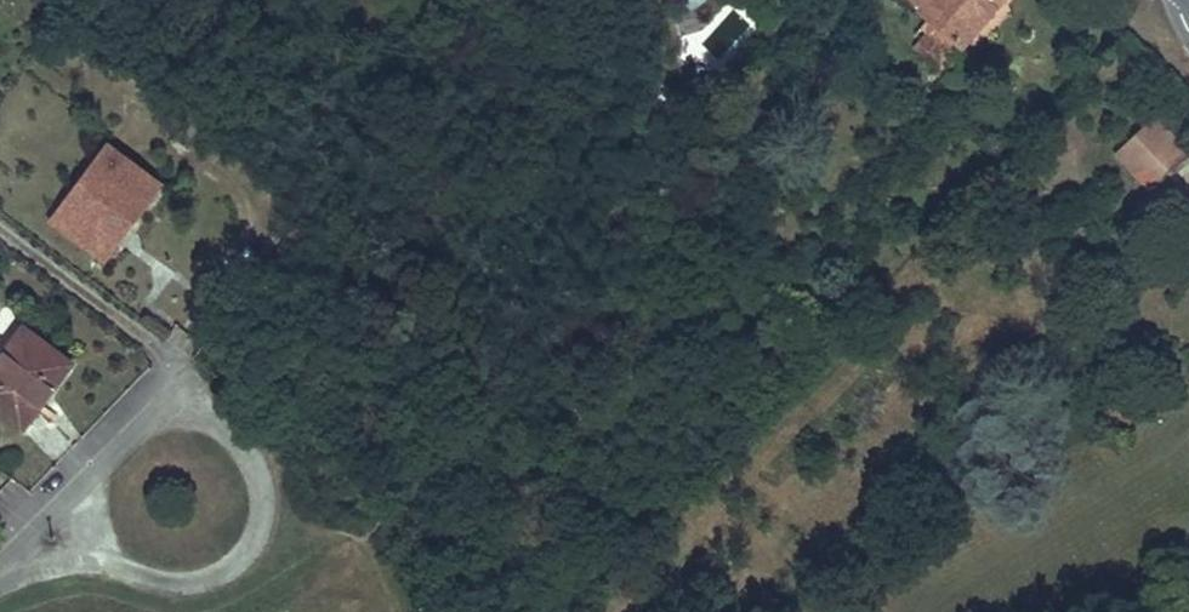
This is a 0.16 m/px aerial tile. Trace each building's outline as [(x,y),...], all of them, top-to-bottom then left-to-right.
[(992,0),(901,0),(908,6),(899,16),(915,29),(903,43),(916,54),(930,37),(948,52),(992,0)] [(1171,157),(1130,122),(1098,158),(1136,194),(1145,177),(1154,167),(1171,157)] [(85,181),(109,150),(100,143),(77,174),(85,181)] [(77,174),(45,220),(87,251),(111,219),(123,228),(155,184),(109,150),(85,181),(77,174)] [(98,260),(123,228),(111,219),(87,251),(98,260)] [(55,353),(12,320),(0,335),(0,416),(2,418),(26,390),(55,353)] [(11,424),(32,397),(26,390),(2,418),(11,424)]
